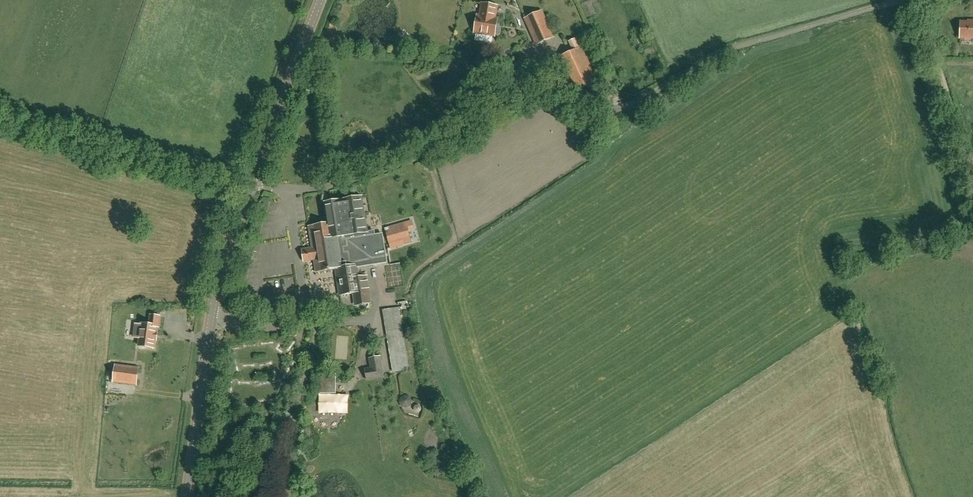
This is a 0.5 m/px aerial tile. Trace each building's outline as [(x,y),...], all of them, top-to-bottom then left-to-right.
[(474,30),(475,31),(475,32),(495,35),(498,35),(500,34),(500,29),(499,27),(496,27),(497,19),(495,18),(497,6),(482,3),(480,16),(477,15),(476,25),(474,25),(473,26),(473,29),(474,30)] [(537,44),(553,37),(541,11),(526,18),(537,44)] [(960,37),(972,38),(972,21),(969,21),(969,22),(961,21),(960,37)] [(578,91),(598,82),(582,47),(562,56),(578,91)] [(480,68),(485,71),(488,66),(484,63),(480,68)] [(495,83),(490,88),(496,93),(501,88),(495,83)] [(313,248),(307,249),(302,250),(304,262),(314,260),(316,272),(336,269),(340,295),(354,293),(356,305),(370,303),(366,276),(359,277),(358,266),(387,261),(382,234),(374,235),(374,231),(367,232),(362,197),(325,203),(329,224),(309,227),(313,248)] [(398,225),(403,245),(412,242),(406,223),(398,225)] [(389,322),(401,320),(399,307),(387,309),(389,322)] [(142,324),(140,338),(139,346),(153,348),(156,327),(158,327),(159,317),(151,316),(149,325),(142,324)] [(371,368),(365,369),(367,380),(383,378),(381,357),(370,359),(371,368)] [(138,369),(115,366),(113,382),(136,385),(138,369)] [(321,393),(336,393),(337,372),(321,372),(321,393)] [(398,402),(404,409),(413,403),(408,395),(398,402)]
